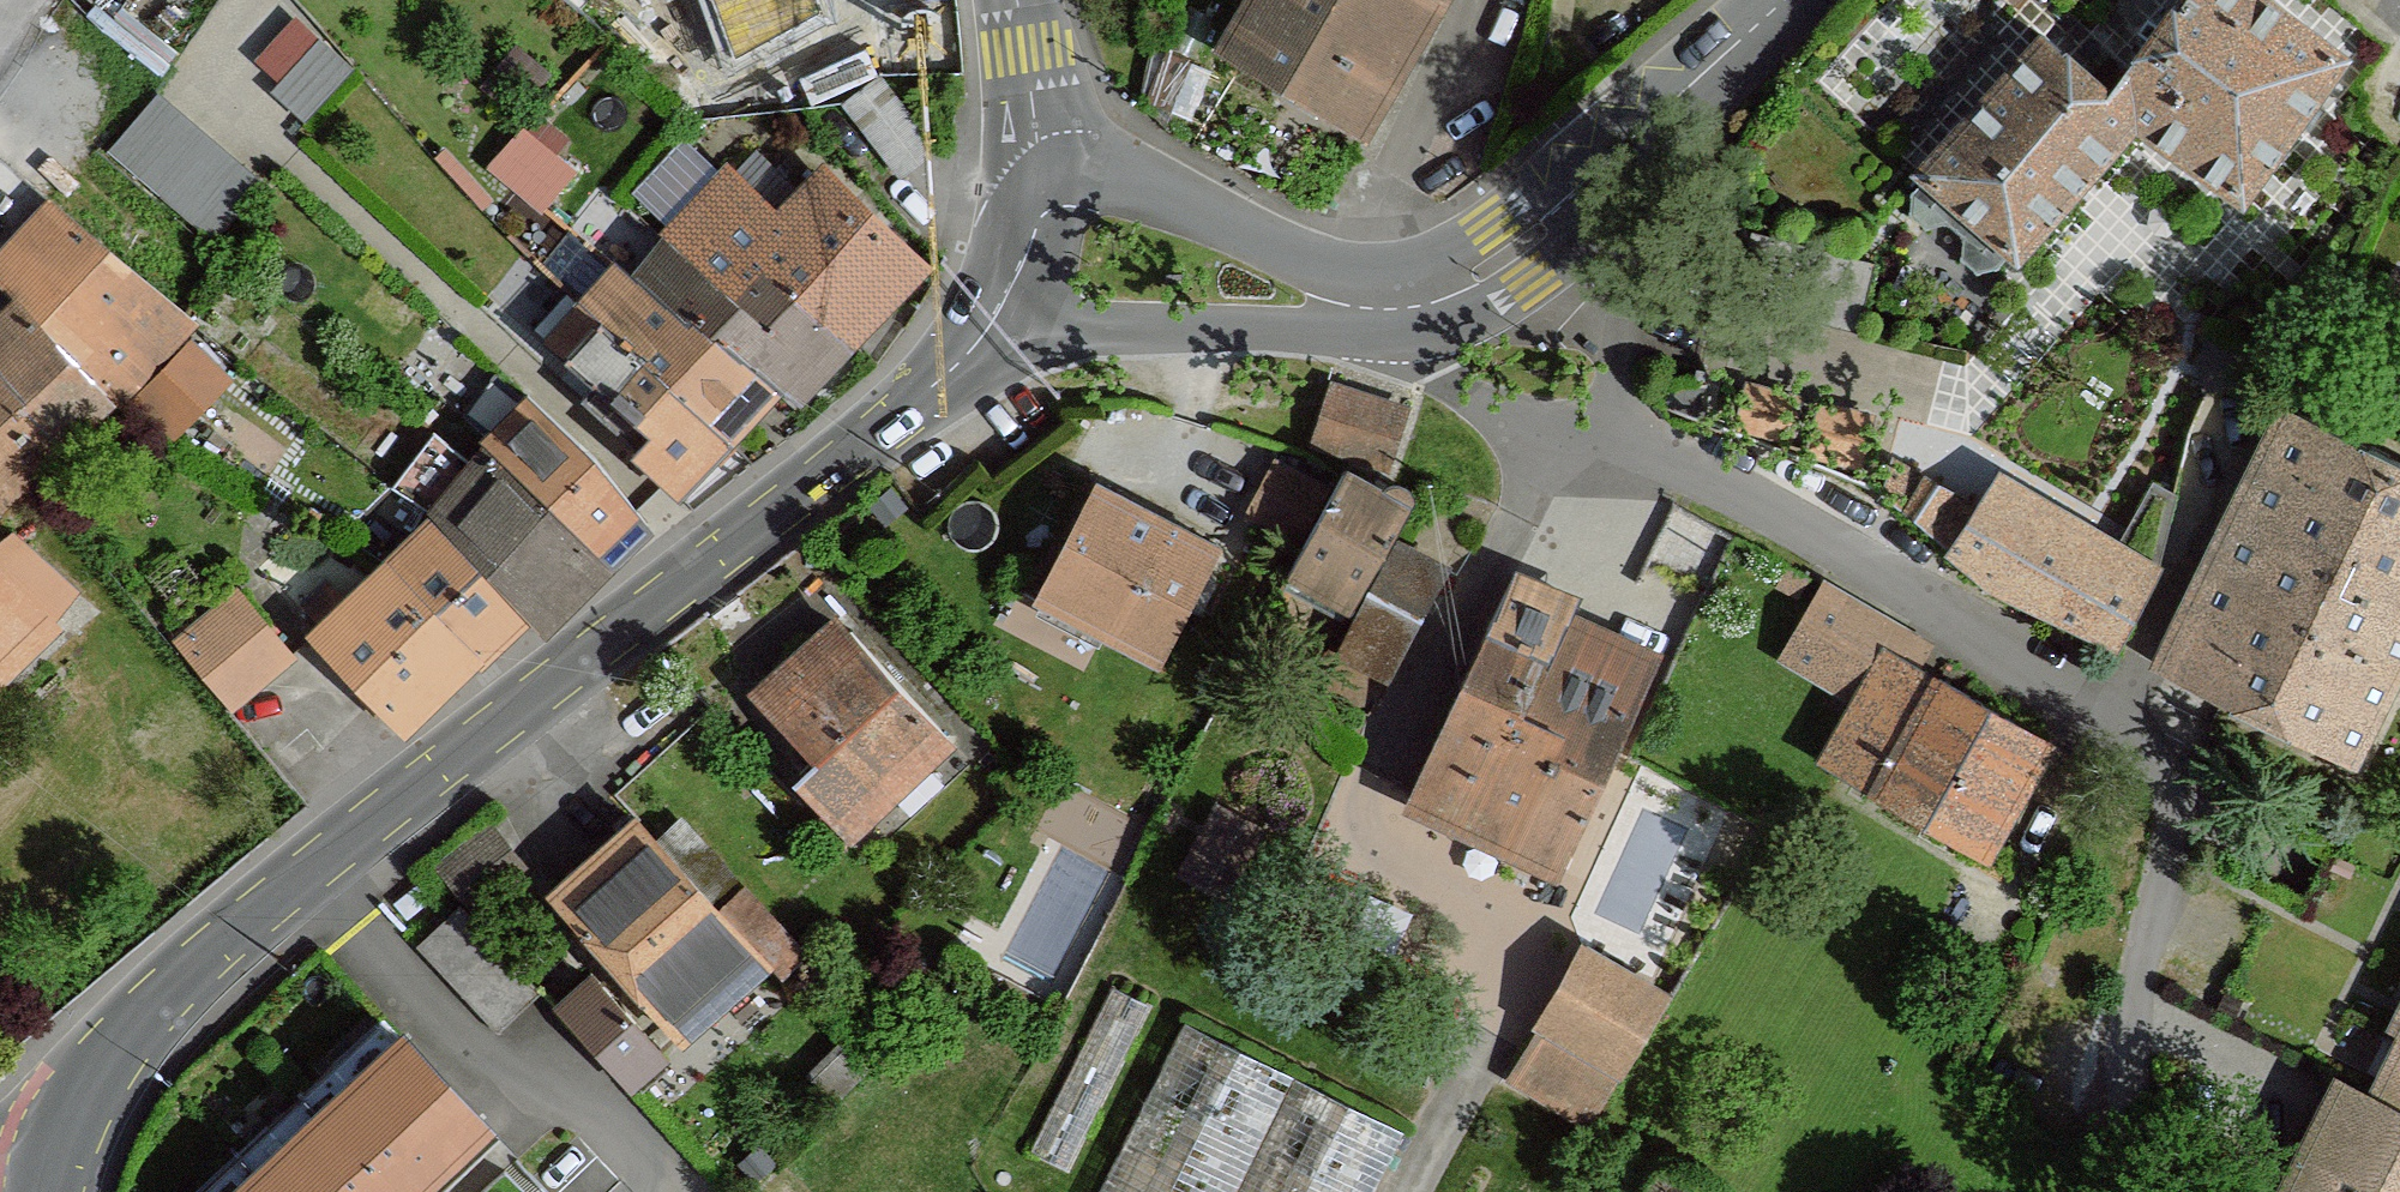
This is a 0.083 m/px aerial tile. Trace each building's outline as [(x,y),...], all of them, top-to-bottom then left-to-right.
[(1226,51),(1345,120),(1411,0),(1255,0),(1226,51)] [(1935,170),(2049,268),(2165,138),(2268,210),(2380,53),(2299,0),(2201,0),(2145,82),(2072,27),(1935,170)] [(314,106),(360,58),(305,5),(259,52),(314,106)] [(215,224),(265,164),(165,81),(115,141),(215,224)] [(531,115),(498,156),(551,200),(585,159),(531,115)] [(815,414),(937,277),(837,169),(795,214),(742,169),(647,271),(626,254),(554,336),(669,429),(650,449),(700,499),(792,396),(815,414)] [(136,396),(192,437),(244,383),(204,329),(69,215),(0,270),(0,273),(24,306),(0,325),(0,521),(136,396)] [(1315,440),(1386,460),(1400,409),(1330,389),(1315,440)] [(559,640),(669,539),(533,399),(481,456),(452,434),(404,487),(438,509),(326,630),(428,726),(539,625),(559,640)] [(2166,672),(2352,761),(2399,664),(2399,463),(2298,412),(2166,672)] [(1950,548),(1976,508),(1890,462),(1884,493),(1950,548)] [(1404,501),(1345,471),(1333,495),(1274,466),(1251,512),(1312,542),(1297,573),(1365,607),(1341,654),(1387,676),(1442,566),(1386,538),(1404,501)] [(2115,559),(2152,579),(2175,493),(2155,485),(2115,559)] [(1212,545),(1103,490),(1047,600),(1156,655),(1212,545)] [(2119,644),(2152,579),(2115,559),(1989,490),(1976,508),(1950,548),(1995,588),(2119,644)] [(85,613),(29,545),(0,571),(0,696),(85,613)] [(1576,595),(1524,569),(1412,802),(1554,870),(1657,654),(1568,612),(1576,595)] [(245,575),(181,631),(243,701),(307,645),(245,575)] [(1860,700),(1891,650),(1902,631),(1822,584),(1779,652),(1860,700)] [(948,735),(840,621),(769,689),(835,758),(813,779),(855,823),(948,735)] [(1876,791),(1941,679),(1891,650),(1860,700),(1826,760),(1876,791)] [(1941,679),(1876,791),(1977,847),(2038,734),(1941,679)] [(637,823),(559,894),(679,1027),(758,956),(637,823)] [(1666,998),(1584,949),(1542,1023),(1621,1072),(1666,998)] [(665,1052),(591,973),(561,1002),(635,1081),(665,1052)] [(1032,1148),(1067,1166),(1149,1003),(1113,985),(1032,1148)] [(1404,1131),(1186,1022),(1101,1191),(1373,1191),(1404,1131)] [(1593,1123),(1621,1072),(1542,1023),(1516,1077),(1593,1123)] [(233,1191),(403,1191),(483,1117),(404,1033),(233,1191)] [(2389,1094),(2358,1077),(2302,1191),(2399,1191),(2399,1071),(2389,1094)]
